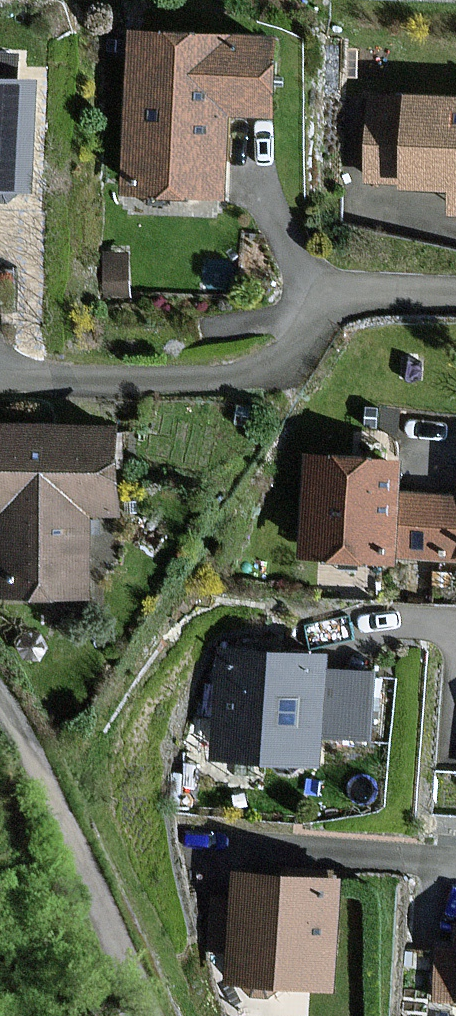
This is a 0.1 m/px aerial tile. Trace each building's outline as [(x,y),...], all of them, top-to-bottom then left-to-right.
[(271,38),(134,32),(127,191),(223,195),(226,112),(268,114),(271,38)] [(17,64),(18,41),(0,40),(0,64),(17,64)] [(0,81),(0,188),(27,189),(32,82),(0,81)] [(372,99),(370,179),(404,180),(403,186),(452,188),(451,214),(455,214),(455,98),(406,97),(406,100),(372,99)] [(0,427),(0,514),(5,514),(5,590),(86,590),(86,510),(113,510),(113,427),(0,427)] [(305,555),(392,560),(393,554),(396,493),(397,462),(310,457),(305,555)] [(396,493),(393,554),(455,557),(455,496),(396,493)] [(324,656),(222,649),(215,756),(317,763),(318,733),(365,736),(369,675),(323,672),(324,656)] [(337,882),(236,877),(234,900),(215,899),(213,947),(228,948),(226,982),(332,987),(337,882)]
